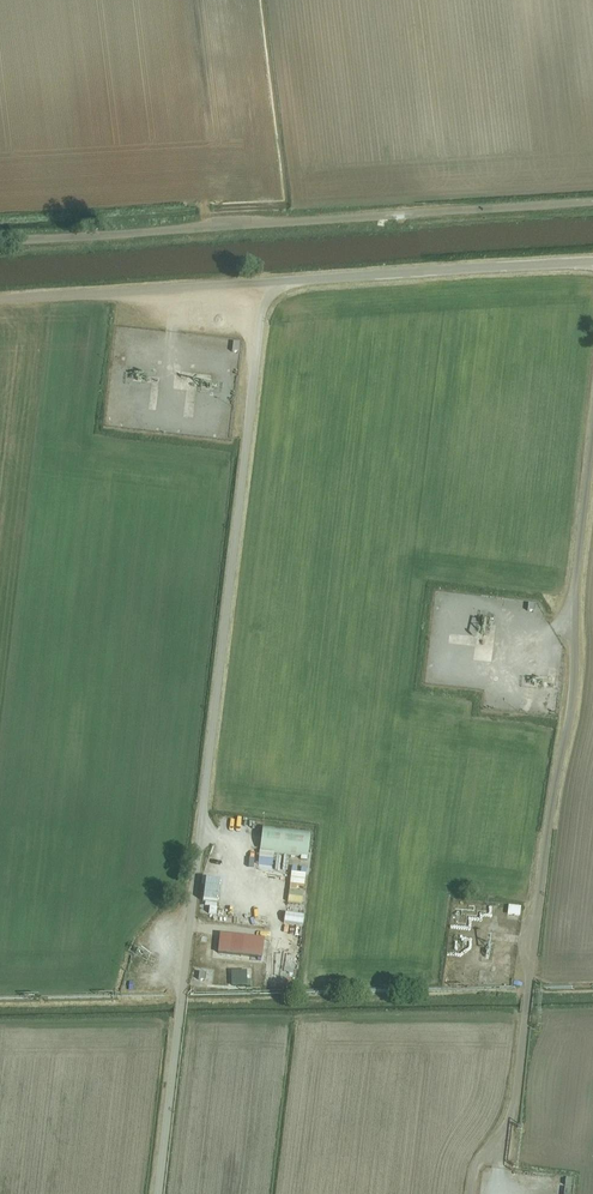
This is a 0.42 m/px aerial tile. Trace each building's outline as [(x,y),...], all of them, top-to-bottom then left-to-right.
[(237,339),(236,348),(245,349),(245,340),(237,339)] [(308,855),(309,851),(308,846),(307,844),(305,841),(302,840),(300,839),(296,838),(291,839),(287,842),(286,844),(285,846),(284,851),(285,855),(286,858),(289,860),(292,862),(295,863),(298,863),(302,861),(306,859),(308,855)] [(300,890),(301,885),(300,880),(299,878),(297,876),(294,874),(291,873),(287,872),(283,874),(280,875),(279,877),(277,880),(276,882),(276,886),(277,890),(278,893),(280,895),(283,897),(285,898),(289,898),(291,898),(294,897),(296,895),(298,894),(300,890)] [(258,933),(214,930),(212,953),(256,956),(258,933)]
